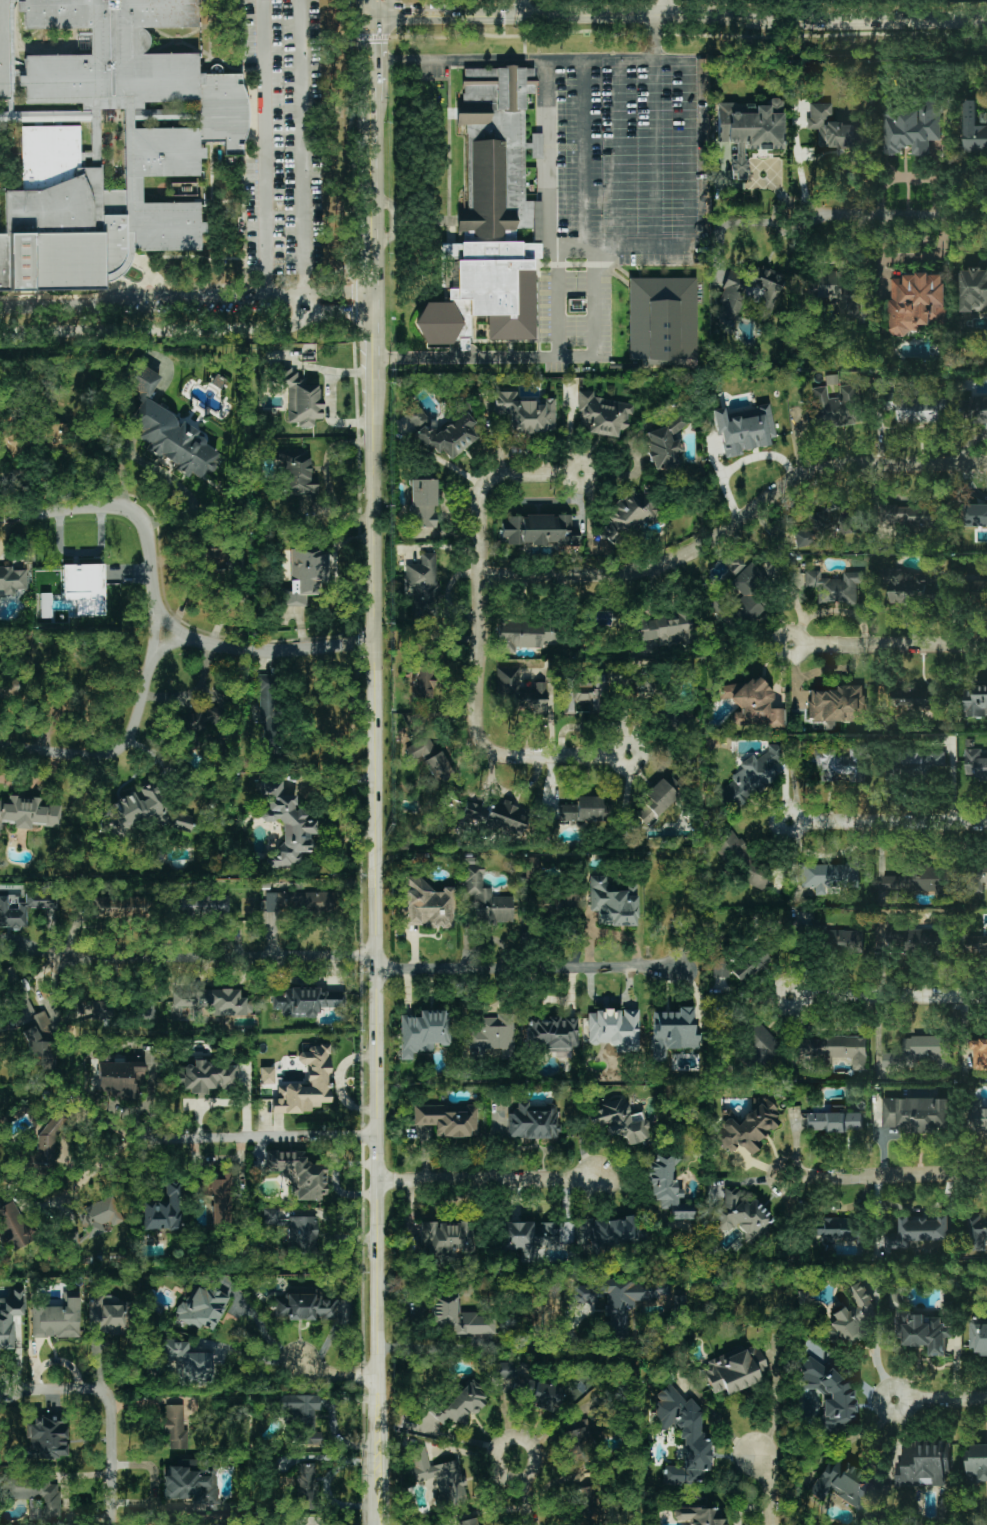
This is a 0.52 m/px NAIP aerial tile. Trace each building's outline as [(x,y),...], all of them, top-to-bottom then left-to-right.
[(101,277),(0,275),(0,184),(19,184),(19,118),(0,118),(0,0),(182,0),(182,20),(141,20),(140,46),(199,46),(200,70),(235,70),(242,79),(245,89),(245,99),(247,108),(245,117),(242,129),(241,136),(241,146),(223,146),(223,134),(199,134),(199,170),(142,170),(142,194),(201,194),(200,212),(206,212),(206,225),(200,225),(200,244),(128,245),(127,252),(123,256),(118,260),(112,260),(108,263),(101,263),(101,277)] [(464,58),(539,58),(539,70),(528,70),(529,131),(535,131),(535,123),(543,123),(543,147),(534,147),(534,142),(528,142),(526,193),(535,193),(535,207),(551,207),(551,223),(519,223),(519,258),(539,259),(539,283),(524,283),(524,309),(505,309),(505,261),(510,261),(510,250),(483,250),(481,140),(491,134),(501,134),(501,129),(464,125),(464,58)] [(717,104),(717,142),(735,142),(736,154),(731,154),(731,180),(747,180),(746,150),(783,150),(782,99),(769,99),(769,104),(717,104)] [(976,125),(976,100),(964,100),(964,151),(986,151),(986,125),(976,125)] [(861,147),(860,121),(832,122),(831,103),(808,104),(809,129),(817,129),(818,148),(861,147)] [(941,140),(941,104),(884,104),(884,154),(902,154),(902,147),(912,147),(912,155),(929,155),(929,140),(941,140)] [(633,266),(686,266),(685,350),(633,352),(633,266)] [(784,276),(751,266),(746,280),(728,274),(719,302),(723,304),(717,324),(732,329),(742,299),(757,304),(753,318),(768,323),(784,276)] [(986,311),(986,268),(961,269),(963,312),(986,311)] [(837,297),(837,318),(867,319),(867,307),(861,307),(861,300),(867,300),(867,288),(844,288),(844,271),(808,270),(808,296),(837,297)] [(889,335),(909,336),(909,330),(919,331),(920,323),(945,324),(947,274),(906,272),(905,283),(900,283),(900,278),(892,278),(889,335)] [(147,400),(160,376),(136,362),(124,384),(143,394),(126,423),(141,431),(137,438),(149,445),(146,451),(190,475),(190,474),(200,480),(206,470),(210,472),(221,452),(194,437),(198,431),(179,420),(180,418),(147,400)] [(287,423),(298,423),(298,427),(315,427),(315,420),(320,420),(321,385),(306,385),(306,378),(297,378),(297,369),(280,369),(280,388),(288,388),(287,423)] [(808,429),(863,422),(858,384),(840,386),(841,397),(828,399),(827,386),(813,388),(815,409),(806,410),(808,429)] [(494,392),(516,391),(516,401),(534,401),(534,406),(542,406),(542,399),(554,399),(554,429),(545,429),(545,433),(513,433),(510,431),(510,414),(494,414),(494,392)] [(617,437),(618,429),(629,430),(632,404),(593,399),(594,393),(582,391),(576,432),(617,437)] [(897,421),(943,423),(944,398),(887,395),(887,409),(897,410),(897,421)] [(477,438),(469,428),(475,424),(466,411),(439,432),(417,404),(403,414),(415,430),(414,431),(433,456),(442,450),(450,460),(477,438)] [(714,410),(722,459),(742,455),(741,451),(769,446),(768,439),(775,438),(769,406),(724,414),(723,408),(714,410)] [(681,470),(677,454),(682,451),(679,439),(689,424),(681,413),(658,429),(644,432),(651,461),(653,465),(655,471),(662,469),(667,476),(675,474),(681,470)] [(71,425),(43,424),(42,451),(70,453),(71,425)] [(274,451),(274,461),(283,461),(283,495),(317,495),(317,478),(309,478),(309,450),(274,451)] [(437,480),(410,480),(409,528),(436,528),(437,480)] [(606,516),(611,520),(599,533),(618,550),(659,505),(643,490),(637,497),(629,490),(606,516)] [(880,524),(945,526),(945,506),(880,504),(880,524)] [(966,526),(986,526),(986,504),(965,505),(966,526)] [(797,550),(822,546),(821,537),(856,533),(852,507),(809,513),(811,529),(795,532),(797,550)] [(571,515),(504,516),(504,537),(508,537),(508,545),(557,545),(557,548),(579,548),(579,527),(571,527),(571,515)] [(226,548),(200,549),(201,570),(227,569),(226,548)] [(307,606),(307,592),(330,592),(330,552),(290,552),(290,592),(281,592),(281,606),(307,606)] [(406,564),(406,589),(414,589),(414,612),(440,612),(440,589),(437,589),(437,553),(421,553),(421,564),(406,564)] [(727,567),(735,575),(745,565),(738,557),(727,567)] [(731,582),(743,596),(731,608),(718,594),(708,604),(736,633),(763,608),(753,596),(769,581),(752,563),(731,582)] [(103,616),(103,565),(62,565),(63,600),(77,600),(78,616),(103,616)] [(16,598),(16,592),(27,593),(27,571),(13,570),(13,567),(0,567),(0,598),(16,598)] [(818,604),(858,604),(857,583),(864,583),(864,572),(843,572),(844,578),(820,579),(820,571),(805,571),(805,588),(817,588),(818,604)] [(889,602),(928,603),(928,571),(889,571),(889,602)] [(968,581),(968,601),(986,600),(986,580),(968,581)] [(36,594),(36,618),(51,618),(51,594),(36,594)] [(691,641),(689,613),(632,617),(634,641),(658,640),(659,644),(691,641)] [(498,653),(516,653),(516,648),(543,648),(543,644),(558,644),(558,620),(498,620),(498,653)] [(497,693),(518,693),(518,714),(546,714),(546,682),(534,682),(534,691),(520,691),(520,667),(497,667),(497,693)] [(412,685),(413,699),(434,698),(433,669),(406,670),(406,685),(412,685)] [(650,673),(636,674),(637,702),(651,701),(650,673)] [(261,675),(261,758),(280,758),(280,675),(261,675)] [(605,677),(564,676),(562,712),(604,713),(605,677)] [(731,725),(785,728),(786,709),(770,708),(771,689),(761,689),(761,684),(719,682),(718,705),(732,705),(731,725)] [(833,685),(833,690),(809,691),(809,721),(865,720),(865,685),(833,685)] [(986,717),(986,685),(973,685),(973,690),(965,690),(965,717),(986,717)] [(892,689),(892,711),(941,711),(941,689),(892,689)] [(220,721),(217,708),(183,717),(186,729),(220,721)] [(433,735),(404,748),(410,763),(423,757),(435,784),(452,777),(433,735)] [(715,794),(729,814),(779,779),(770,767),(784,757),(775,744),(768,749),(769,750),(756,759),(753,755),(739,764),(742,769),(730,777),(733,781),(715,794)] [(866,781),(865,748),(850,748),(850,756),(835,756),(834,749),(806,749),(806,762),(820,762),(821,780),(849,779),(849,782),(866,781)] [(966,780),(986,780),(986,750),(982,751),(982,748),(966,749),(966,780)] [(645,795),(650,799),(636,815),(649,826),(678,795),(660,779),(645,795)] [(268,866),(301,865),(300,852),(312,851),(312,835),(316,835),(315,820),(305,821),(305,811),(296,811),(295,795),(283,795),(283,781),(260,781),(261,799),(268,799),(268,810),(261,810),(261,822),(281,821),(282,856),(267,857),(268,866)] [(601,796),(576,797),(577,804),(559,805),(559,822),(602,821),(601,796)] [(61,806),(40,806),(41,798),(9,797),(9,802),(0,802),(0,830),(2,830),(2,820),(15,821),(15,829),(30,829),(30,825),(60,826),(61,806)] [(531,815),(504,802),(502,805),(493,800),(485,817),(521,834),(531,815)] [(194,816),(176,813),(174,830),(191,833),(194,816)] [(754,888),(769,876),(731,831),(717,843),(754,888)] [(513,897),(492,897),(491,888),(482,888),(482,857),(464,857),(464,897),(475,897),(475,923),(513,923),(513,897)] [(538,873),(539,857),(525,857),(525,873),(538,873)] [(801,888),(815,888),(815,895),(824,895),(824,886),(859,886),(860,864),(802,863),(801,888)] [(882,876),(882,890),(938,890),(938,894),(950,894),(950,865),(904,865),(904,876),(882,876)] [(984,883),(986,883),(986,865),(965,865),(965,893),(984,892),(984,883)] [(636,882),(607,882),(607,876),(590,876),(590,910),(598,910),(598,926),(636,926),(636,882)] [(404,926),(453,927),(455,883),(405,882),(404,926)] [(54,893),(19,893),(19,885),(0,885),(0,928),(27,928),(27,908),(54,908),(54,893)] [(581,909),(580,891),(561,891),(562,910),(581,909)] [(266,893),(266,913),(339,912),(338,892),(266,893)] [(229,896),(177,895),(176,915),(228,917),(229,896)] [(88,918),(142,918),(142,907),(149,907),(149,896),(88,897),(88,918)] [(937,929),(900,929),(900,927),(887,926),(887,942),(899,943),(899,940),(905,940),(905,949),(949,950),(949,923),(937,922),(937,929)] [(862,930),(820,929),(819,952),(855,953),(855,947),(862,947),(862,930)] [(968,935),(968,954),(986,954),(986,935),(968,935)] [(771,961),(761,947),(730,969),(741,984),(771,961)] [(728,978),(728,959),(714,958),(713,977),(728,978)] [(52,1035),(50,1030),(50,1021),(46,1012),(35,1013),(29,996),(28,980),(19,981),(13,967),(0,971),(0,980),(27,1048),(28,1057),(40,1056),(41,1066),(42,1070),(55,1069),(52,1035)] [(343,1007),(343,992),(320,992),(320,988),(283,988),(284,996),(273,996),(273,1010),(282,1009),(282,1018),(318,1017),(318,1008),(343,1007)] [(172,1008),(198,1008),(198,1016),(252,1016),(252,998),(239,998),(239,989),(172,989),(172,1008)] [(698,1049),(698,1025),(693,1025),(692,1007),(678,1007),(678,1012),(652,1012),(653,1061),(666,1061),(666,1049),(698,1049)] [(639,1010),(621,1010),(621,1011),(588,1011),(587,1045),(638,1045),(639,1010)] [(401,1060),(412,1060),(412,1052),(434,1051),(434,1045),(450,1045),(450,1011),(419,1011),(419,1015),(401,1016),(401,1060)] [(577,1016),(527,1018),(528,1046),(544,1045),(544,1052),(560,1051),(560,1058),(571,1057),(571,1047),(578,1046),(577,1016)] [(783,1048),(758,1021),(740,1038),(764,1065),(783,1048)] [(952,1069),(951,1035),(903,1036),(903,1051),(883,1052),(883,1065),(938,1064),(938,1069),(952,1069)] [(867,1070),(867,1037),(797,1037),(797,1056),(820,1056),(820,1067),(832,1067),(832,1058),(853,1058),(853,1070),(867,1070)] [(986,1068),(986,1038),(969,1039),(970,1049),(974,1049),(975,1069),(986,1068)] [(272,1114),(310,1113),(310,1107),(320,1107),(320,1103),(330,1103),(328,1045),(309,1045),(309,1052),(299,1052),(299,1064),(306,1064),(307,1083),(278,1084),(278,1099),(272,1099),(272,1114)] [(236,1065),(208,1066),(208,1059),(194,1060),(194,1066),(177,1066),(177,1088),(190,1088),(190,1094),(207,1094),(207,1088),(237,1088),(236,1065)] [(98,1095),(136,1094),(136,1080),(145,1080),(144,1062),(98,1063),(98,1095)] [(275,1084),(274,1067),(261,1068),(261,1084),(275,1084)] [(651,1139),(644,1111),(630,1115),(626,1098),(585,1108),(590,1129),(606,1125),(608,1136),(621,1133),(624,1146),(651,1139)] [(780,1113),(765,1098),(736,1126),(729,1118),(711,1135),(729,1155),(740,1145),(750,1156),(762,1145),(758,1141),(778,1122),(774,1118),(780,1113)] [(883,1129),(939,1129),(939,1128),(951,1128),(951,1098),(883,1098),(883,1129)] [(986,1130),(986,1107),(983,1107),(983,1101),(972,1101),(972,1130),(986,1130)] [(509,1139),(558,1138),(557,1105),(529,1106),(529,1102),(517,1102),(517,1112),(508,1112),(509,1139)] [(477,1136),(477,1105),(414,1106),(415,1126),(436,1125),(436,1137),(477,1136)] [(863,1112),(834,1112),(834,1113),(806,1113),(806,1132),(863,1132),(863,1112)] [(325,1164),(305,1164),(305,1151),(266,1151),(266,1171),(289,1171),(289,1200),(325,1200),(325,1164)] [(693,1220),(693,1205),(681,1205),(681,1189),(675,1189),(675,1166),(680,1166),(680,1155),(648,1155),(649,1200),(659,1200),(659,1209),(671,1208),(671,1220),(693,1220)] [(230,1225),(229,1173),(222,1173),(222,1179),(202,1180),(202,1197),(212,1197),(212,1225),(230,1225)] [(772,1218),(755,1202),(742,1202),(742,1192),(737,1188),(724,1188),(724,1180),(709,1180),(709,1196),(720,1196),(714,1201),(714,1225),(719,1229),(738,1229),(749,1241),(772,1218)] [(142,1230),(181,1231),(181,1184),(161,1184),(161,1201),(143,1201),(142,1230)] [(122,1223),(114,1197),(77,1209),(86,1235),(78,1238),(79,1243),(106,1234),(102,1224),(110,1222),(111,1226),(122,1223)] [(10,1253),(35,1240),(14,1200),(0,1208),(0,1233),(10,1253)] [(317,1218),(279,1217),(280,1208),(263,1208),(263,1225),(288,1225),(288,1251),(317,1252),(317,1218)] [(981,1217),(981,1214),(966,1214),(966,1251),(986,1251),(986,1217),(981,1217)] [(642,1245),(642,1239),(646,1238),(645,1228),(635,1228),(634,1215),(624,1216),(624,1219),(595,1221),(597,1248),(642,1245)] [(950,1240),(949,1215),(939,1215),(939,1217),(900,1218),(900,1233),(888,1233),(888,1247),(916,1247),(915,1241),(950,1240)] [(863,1255),(864,1219),(812,1218),(811,1236),(823,1236),(823,1243),(849,1243),(849,1255),(863,1255)] [(461,1258),(461,1253),(473,1253),(474,1222),(419,1222),(419,1258),(461,1258)] [(501,1252),(520,1252),(520,1261),(548,1261),(548,1246),(562,1246),(562,1233),(575,1234),(575,1223),(543,1223),(542,1229),(532,1229),(532,1223),(502,1222),(501,1252)] [(63,1234),(66,1249),(79,1247),(77,1231),(63,1234)] [(573,1280),(572,1303),(585,1304),(584,1314),(595,1314),(596,1296),(606,1296),(605,1319),(605,1339),(626,1339),(627,1307),(634,1307),(634,1299),(668,1299),(669,1282),(573,1280)] [(849,1289),(859,1305),(847,1312),(843,1307),(831,1315),(835,1321),(826,1328),(841,1351),(868,1334),(861,1323),(879,1311),(861,1281),(849,1289)] [(228,1295),(211,1289),(210,1292),(193,1286),(186,1304),(179,1301),(173,1319),(200,1329),(201,1326),(214,1331),(228,1295)] [(12,1316),(25,1315),(25,1289),(12,1290),(12,1298),(0,1298),(0,1349),(13,1349),(12,1316)] [(900,1290),(890,1291),(892,1306),(901,1305),(900,1290)] [(32,1337),(79,1337),(80,1292),(64,1292),(64,1306),(32,1306),(32,1337)] [(495,1334),(495,1314),(460,1313),(460,1293),(433,1293),(432,1330),(445,1330),(445,1334),(495,1334)] [(276,1319),(337,1319),(337,1300),(320,1300),(320,1294),(285,1294),(285,1299),(276,1299),(276,1319)] [(675,1297),(676,1313),(686,1312),(685,1296),(675,1297)] [(89,1297),(89,1333),(129,1334),(129,1297),(89,1297)] [(930,1345),(930,1356),(945,1356),(945,1337),(953,1337),(953,1325),(941,1325),(941,1315),(902,1315),(902,1307),(896,1307),(896,1345),(930,1345)] [(970,1323),(970,1348),(976,1348),(976,1355),(986,1354),(986,1323),(970,1323)] [(160,1362),(177,1362),(177,1383),(212,1383),(212,1353),(189,1353),(189,1341),(160,1341),(160,1362)] [(761,1382),(757,1372),(766,1368),(757,1346),(724,1358),(723,1357),(702,1365),(712,1394),(724,1390),(726,1394),(761,1382)] [(803,1391),(829,1391),(830,1400),(820,1400),(821,1436),(843,1435),(842,1420),(853,1420),(853,1380),(836,1380),(835,1363),(802,1364),(803,1391)] [(441,1424),(449,1416),(459,1425),(470,1414),(472,1416),(489,1399),(469,1378),(432,1414),(441,1424)] [(708,1481),(709,1440),(705,1440),(700,1433),(700,1409),(692,1400),(684,1400),(669,1383),(655,1396),(659,1400),(655,1404),(654,1430),(666,1430),(670,1426),(679,1427),(678,1437),(682,1441),(682,1466),(663,1465),(663,1483),(691,1484),(695,1481),(708,1481)] [(321,1398),(280,1396),(279,1411),(288,1411),(287,1422),(300,1423),(299,1443),(321,1444),(322,1433),(315,1432),(315,1411),(321,1412),(321,1398)] [(186,1405),(165,1405),(165,1441),(170,1441),(169,1450),(185,1450),(186,1405)] [(29,1458),(66,1458),(66,1416),(29,1417),(29,1458)] [(586,1443),(597,1439),(591,1417),(560,1426),(571,1464),(590,1459),(586,1443)] [(948,1440),(903,1441),(903,1461),(897,1461),(897,1486),(948,1485),(948,1440)] [(986,1482),(986,1444),(969,1444),(969,1482),(986,1482)] [(432,1505),(467,1498),(459,1460),(430,1466),(426,1447),(409,1450),(415,1483),(427,1480),(432,1505)] [(808,1494),(821,1502),(828,1491),(861,1511),(878,1485),(832,1456),(808,1494)] [(164,1499),(185,1499),(185,1508),(217,1506),(216,1460),(177,1462),(177,1466),(168,1466),(169,1475),(163,1475),(164,1499)] [(315,1463),(296,1464),(297,1510),(316,1510),(315,1463)] [(2,1476),(2,1499),(40,1499),(40,1522),(60,1522),(60,1484),(50,1484),(50,1475),(2,1476)] [(724,1508),(674,1509),(674,1521),(691,1520),(691,1524),(725,1524),(724,1508)] [(477,1513),(447,1518),(449,1524),(455,1524),(458,1524),(479,1524),(477,1513)]
